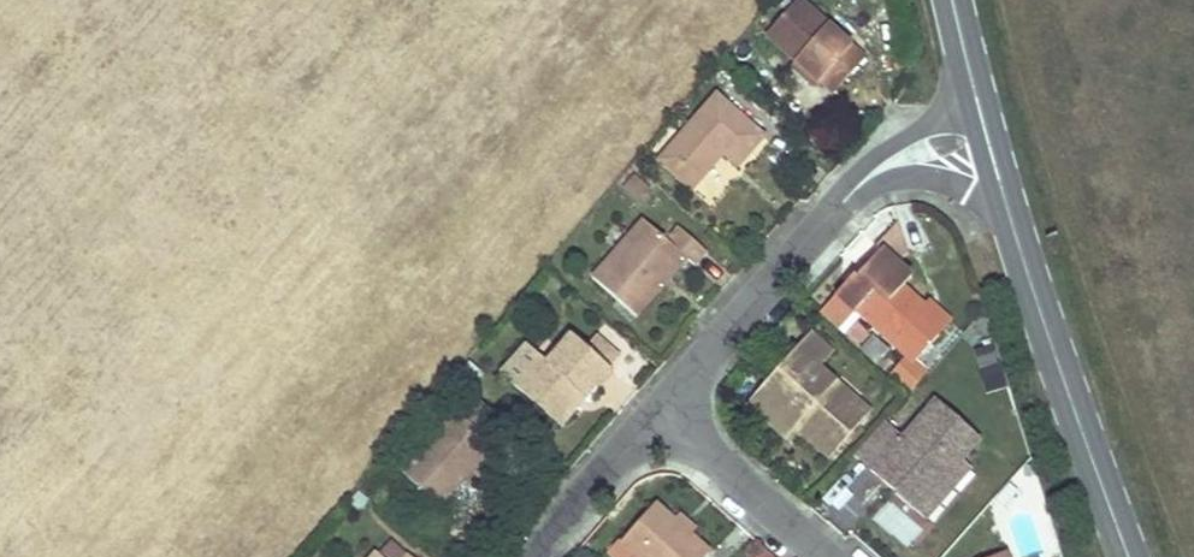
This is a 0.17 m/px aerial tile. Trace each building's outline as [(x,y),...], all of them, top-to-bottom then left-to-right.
[(821,80),(834,92),(865,57),(801,0),(798,0),(766,35),(795,60),(819,82),(821,80)] [(791,65),(815,87),(819,82),(795,60),(791,65)] [(715,165),(709,160),(720,149),(725,154),(742,168),(767,141),(718,97),(661,161),(693,189),(715,165)] [(715,165),(725,154),(720,149),(709,160),(715,165)] [(705,252),(692,239),(678,227),(665,241),(643,220),(591,279),(635,318),(687,260),(693,265),(705,252)] [(845,284),(819,314),(843,335),(860,315),(906,356),(890,375),(910,392),(927,372),(914,361),(939,333),(916,313),(923,305),(902,286),(888,274),(896,265),(880,251),(855,279),(848,286),(845,284)] [(888,274),(902,286),(910,277),(896,265),(888,274)] [(852,277),(845,284),(848,286),(855,279),(852,277)] [(923,305),(916,313),(939,333),(950,320),(928,300),(923,305)] [(811,333),(798,348),(820,368),(834,353),(811,333)] [(610,369),(591,352),(573,337),(548,364),(540,358),(515,387),(552,419),(578,390),(585,396),(610,369)] [(995,346),(974,353),(987,390),(1008,383),(995,346)] [(798,348),(757,393),(796,428),(800,424),(805,429),(802,432),(829,458),(870,412),(856,399),(850,405),(831,389),(837,382),(820,368),(798,348)] [(856,399),(837,382),(831,389),(850,405),(856,399)] [(578,390),(552,419),(559,425),(585,396),(578,390)] [(464,481),(494,447),(487,441),(504,422),(470,392),(400,473),(433,502),(458,474),(464,481)] [(786,440),(796,428),(757,393),(747,405),(786,440)] [(885,421),(855,456),(874,472),(881,464),(923,500),(959,459),(978,436),(935,398),(902,436),(885,421)] [(800,424),(796,428),(802,432),(805,429),(800,424)] [(1045,501),(1031,457),(1002,491),(1045,501)] [(881,464),(874,472),(928,520),(972,470),(959,459),(923,500),(881,464)] [(458,474),(433,502),(440,507),(464,481),(458,474)] [(676,520),(658,505),(624,542),(641,556),(710,556),(714,553),(693,535),(676,520)] [(901,535),(911,520),(889,506),(880,521),(901,535)] [(699,527),(683,513),(676,520),(693,535),(699,527)]
